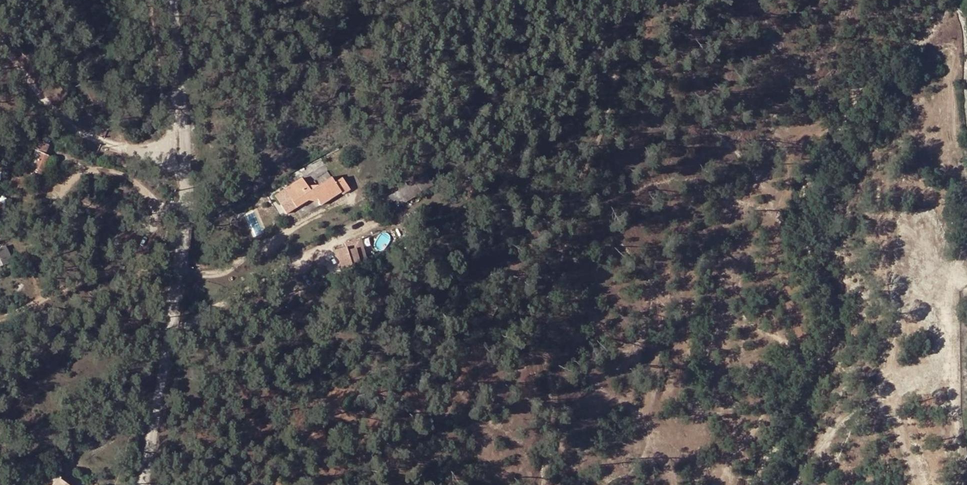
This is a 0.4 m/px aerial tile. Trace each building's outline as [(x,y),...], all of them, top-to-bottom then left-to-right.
[(48,148),(34,142),(30,151),(36,153),(29,170),(41,176),(49,158),(45,156),(48,148)] [(314,198),(320,207),(340,193),(342,195),(349,190),(341,178),(334,183),(331,178),(310,192),(301,179),(283,191),(295,209),(314,198)] [(396,187),(399,192),(407,187),(405,182),(396,187)] [(345,249),(335,251),(341,270),(359,266),(358,263),(366,261),(360,240),(344,244),(345,249)] [(12,262),(5,248),(0,250),(0,268),(12,262)]
